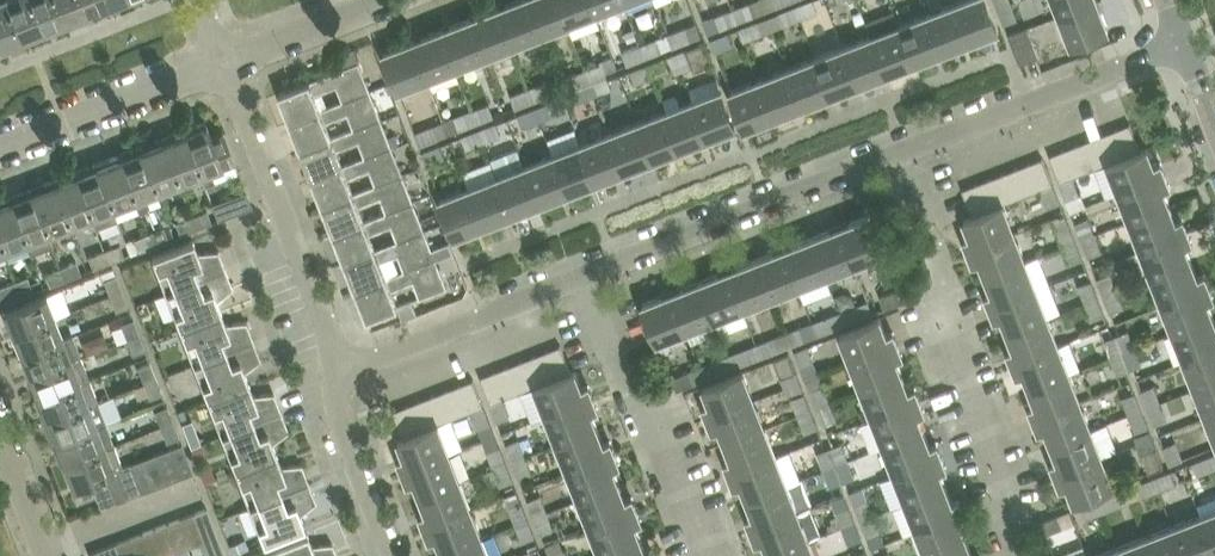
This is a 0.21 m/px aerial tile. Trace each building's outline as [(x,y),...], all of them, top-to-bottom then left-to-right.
[(2,51),(24,42),(7,0),(0,0),(0,45),(2,51)] [(24,42),(30,39),(29,37),(45,31),(33,0),(7,0),(24,42)] [(45,31),(46,33),(67,25),(58,0),(33,0),(45,31)] [(67,25),(74,22),(73,19),(88,13),(83,0),(58,0),(67,25)] [(88,13),(89,16),(96,13),(95,11),(110,5),(108,0),(83,0),(88,13)] [(498,7),(512,44),(540,34),(527,0),(515,0),(498,7)] [(540,34),(568,23),(559,0),(527,0),(540,34)] [(568,23),(596,12),(592,0),(559,0),(568,23)] [(596,12),(624,1),(624,0),(592,0),(596,12)] [(797,5),(802,18),(819,12),(815,0),(810,0),(797,5)] [(957,2),(971,39),(1000,28),(989,0),(962,0),(957,2)] [(1012,0),(999,5),(1006,24),(1019,19),(1012,0)] [(1060,14),(1096,0),(1055,0),(1060,14)] [(1060,14),(1071,42),(1109,28),(1098,0),(1096,0),(1060,14)] [(750,2),(733,9),(738,20),(754,14),(750,2)] [(957,2),(929,13),(943,50),(971,39),(957,2)] [(797,5),(780,12),(785,25),(802,18),(797,5)] [(498,7),(470,18),(484,55),(512,44),(498,7)] [(733,9),(716,16),(720,27),(738,20),(733,9)] [(929,13),(901,24),(915,61),(943,50),(929,13)] [(470,18),(442,29),(456,66),(484,55),(470,18)] [(757,21),(741,27),(746,40),(762,34),(757,21)] [(901,24),(873,35),(887,72),(915,61),(901,24)] [(688,25),(669,33),(674,45),(693,38),(688,25)] [(1010,34),(1021,62),(1040,55),(1029,27),(1010,34)] [(442,29),(413,40),(428,77),(456,66),(442,29)] [(730,32),(712,38),(716,51),(717,51),(735,44),(730,32)] [(669,33),(641,44),(646,56),(674,45),(669,33)] [(873,35),(845,46),(859,83),(887,72),(873,35)] [(428,77),(413,40),(385,51),(400,88),(428,77)] [(688,49),(671,55),(677,71),(693,65),(695,70),(714,63),(706,42),(688,49)] [(641,44),(624,50),(629,63),(646,56),(641,44)] [(845,46),(817,56),(831,94),(859,83),(845,46)] [(355,47),(332,56),(338,70),(360,61),(355,47)] [(603,63),(587,69),(591,82),(607,75),(606,72),(606,71),(618,67),(613,55),(602,60),(603,63)] [(817,56),(789,67),(803,105),(831,94),(817,56)] [(666,57),(648,63),(654,77),(671,70),(666,57)] [(338,70),(281,92),(292,121),(323,108),(316,92),(338,84),(344,100),(372,89),(360,61),(338,70)] [(654,77),(648,63),(631,70),(636,83),(654,77)] [(789,67),(761,78),(775,116),(803,105),(789,67)] [(570,76),(574,88),(591,82),(587,69),(570,76)] [(591,82),(596,95),(612,89),(609,79),(607,75),(591,82)] [(775,116),(761,78),(732,89),(747,127),(775,116)] [(546,81),(529,88),(534,100),(551,94),(546,81)] [(591,82),(574,88),(579,101),(596,95),(591,82)] [(723,87),(695,99),(709,136),(738,125),(723,87)] [(529,88),(512,94),(516,107),(534,100),(529,88)] [(323,108),(292,121),(303,149),(334,136),(327,120),(349,112),(355,128),(383,117),(372,89),(344,100),(323,108)] [(695,99),(667,110),(681,147),(709,136),(695,99)] [(554,100),(536,107),(541,120),(559,113),(554,100)] [(490,102),(473,109),(478,122),(495,115),(490,102)] [(536,107),(519,114),(524,126),(541,120),(536,107)] [(473,109),(455,116),(460,129),(478,122),(473,109)] [(667,110),(639,121),(653,158),(681,147),(667,110)] [(334,136),(303,149),(314,177),(345,164),(338,148),(360,140),(366,156),(393,145),(383,117),(355,128),(334,136)] [(198,124),(184,129),(185,132),(201,174),(206,185),(216,180),(212,170),(224,165),(235,160),(224,132),(213,137),(207,123),(206,124),(205,121),(198,124)] [(639,121),(611,131),(625,169),(653,158),(639,121)] [(498,122),(480,129),(485,141),(503,135),(498,122)] [(1128,154),(1141,149),(1131,122),(1117,127),(1128,154)] [(434,125),(415,132),(420,145),(439,137),(434,125)] [(1104,132),(1115,160),(1128,154),(1117,127),(1104,132)] [(576,128),(549,139),(555,153),(569,191),(597,180),(583,142),(581,143),(576,128)] [(177,132),(162,138),(163,141),(163,140),(180,182),(197,175),(201,174),(185,132),(184,129),(177,132)] [(480,129),(463,136),(468,148),(485,141),(480,129)] [(611,131),(583,142),(597,180),(625,169),(611,131)] [(1101,165),(1109,162),(1115,160),(1104,132),(1091,138),(1101,165)] [(162,138),(140,146),(158,191),(180,182),(163,140),(163,141),(162,138)] [(1088,170),(1101,165),(1091,138),(1077,143),(1088,170)] [(1074,175),(1088,170),(1077,143),(1064,148),(1074,175)] [(446,157),(441,144),(423,151),(428,164),(446,157)] [(345,164),(314,177),(325,204),(356,192),(350,176),(371,168),(377,184),(404,173),(393,145),(366,156),(345,164)] [(140,146),(119,155),(136,199),(140,210),(151,206),(146,195),(158,191),(140,146)] [(1101,165),(1096,167),(1107,196),(1118,191),(1120,191),(1167,173),(1162,161),(1155,164),(1148,146),(1141,149),(1128,154),(1115,160),(1109,162),(1107,162),(1101,165)] [(1050,153),(1061,180),(1074,176),(1074,175),(1064,148),(1050,153)] [(554,153),(526,164),(541,202),(569,191),(554,153)] [(119,155),(97,163),(114,208),(136,199),(119,155)] [(1043,188),(1054,183),(1043,156),(1030,161),(1041,188),(1043,188)] [(1017,166),(1027,194),(1041,188),(1030,161),(1017,166)] [(89,166),(75,172),(76,175),(77,177),(92,216),(97,227),(117,219),(113,208),(114,208),(97,163),(89,166)] [(526,164),(498,175),(513,213),(541,202),(526,164)] [(1003,171),(1014,199),(1027,194),(1017,166),(1003,171)] [(1001,204),(1005,202),(1014,199),(1003,171),(990,177),(1001,204)] [(68,175),(53,180),(54,183),(55,185),(71,225),(92,216),(75,172),(68,175)] [(356,192),(325,204),(335,232),(367,220),(360,204),(382,196),(388,212),(415,201),(404,173),(377,184),(356,192)] [(1120,191),(1131,219),(1171,203),(1164,187),(1171,184),(1167,173),(1120,191)] [(498,175),(470,186),(485,224),(513,213),(498,175)] [(1061,180),(1068,198),(1080,193),(1074,176),(1061,180)] [(990,177),(977,182),(987,209),(1001,204),(990,177)] [(46,183),(31,189),(32,191),(33,194),(49,233),(71,225),(55,185),(54,183),(53,180),(46,183)] [(963,187),(974,215),(987,209),(977,182),(963,187)] [(1054,183),(1043,188),(1049,205),(1061,200),(1054,183)] [(485,224),(470,186),(442,197),(456,235),(485,224)] [(24,192),(9,197),(10,200),(11,200),(27,242),(31,253),(53,244),(49,233),(33,194),(32,191),(31,189),(24,192)] [(247,190),(212,203),(218,219),(222,218),(253,206),(248,192),(247,190)] [(0,201),(0,237),(5,250),(27,242),(11,200),(10,200),(9,197),(2,200),(0,201)] [(367,220),(335,232),(346,260),(377,248),(371,232),(393,224),(399,240),(426,229),(415,201),(388,212),(367,220)] [(973,234),(966,237),(970,249),(1012,233),(1007,221),(1012,219),(1005,202),(1001,204),(987,209),(974,215),(966,217),(973,234)] [(1131,219),(1142,247),(1147,245),(1188,229),(1184,217),(1177,219),(1171,203),(1131,219)] [(208,209),(193,215),(197,227),(213,221),(208,209)] [(1066,212),(1054,217),(1064,245),(1077,240),(1066,212)] [(869,214),(841,226),(855,263),(884,252),(869,214)] [(197,227),(193,215),(176,222),(181,234),(197,227)] [(1089,216),(1077,221),(1077,222),(1083,237),(1096,232),(1089,216)] [(164,226),(149,232),(154,245),(169,238),(164,226)] [(841,226),(813,237),(827,274),(855,263),(841,226)] [(377,248),(346,260),(357,288),(388,276),(382,261),(399,254),(405,269),(454,251),(451,241),(433,248),(426,229),(399,240),(377,248)] [(1151,256),(1147,258),(1149,263),(1153,275),(1158,273),(1192,259),(1186,243),(1193,240),(1188,229),(1147,245),(1151,256)] [(154,245),(149,232),(133,239),(137,251),(154,245)] [(1096,232),(1083,237),(1090,255),(1103,250),(1096,232)] [(1012,233),(970,249),(975,261),(982,258),(988,274),(1027,259),(1021,243),(1016,245),(1012,233)] [(813,237),(785,248),(799,285),(827,274),(813,237)] [(193,239),(152,255),(158,270),(164,267),(167,266),(175,288),(226,268),(218,249),(198,252),(193,239)] [(1077,240),(1064,245),(1071,262),(1084,257),(1077,240)] [(121,243),(105,250),(110,262),(126,255),(121,243)] [(785,248),(757,259),(771,296),(799,285),(785,248)] [(110,262),(105,250),(90,256),(95,268),(110,262)] [(388,276),(357,288),(369,317),(399,305),(400,305),(393,288),(415,280),(421,297),(448,286),(437,258),(455,251),(454,251),(405,269),(388,276)] [(757,259),(729,269),(743,307),(771,296),(757,259)] [(994,291),(987,293),(992,305),(1034,289),(1029,277),(1034,276),(1027,259),(988,274),(994,291)] [(1158,273),(1153,275),(1160,291),(1164,289),(1169,301),(1210,285),(1205,273),(1199,276),(1192,259),(1158,273)] [(77,261),(62,267),(67,279),(82,273),(77,261)] [(67,279),(62,267),(46,273),(51,285),(67,279)] [(114,267),(102,272),(110,294),(123,290),(114,267)] [(226,268),(175,288),(184,311),(175,314),(180,327),(221,311),(216,299),(233,287),(226,268)] [(729,269),(701,280),(715,318),(721,333),(749,322),(743,307),(729,269)] [(1111,272),(1099,277),(1099,278),(1105,294),(1118,289),(1111,272)] [(28,276),(17,280),(23,296),(34,291),(28,276)] [(1092,279),(1080,284),(1087,301),(1099,296),(1092,279)] [(17,280),(0,286),(0,304),(23,296),(17,280)] [(701,280),(673,291),(687,329),(715,318),(701,280)] [(1034,289),(992,305),(996,317),(1003,314),(1010,330),(1049,315),(1061,311),(1051,283),(1034,290),(1034,289)] [(1173,313),(1169,314),(1175,331),(1214,315),(1208,299),(1214,297),(1210,285),(1169,301),(1173,313)] [(886,307),(904,300),(899,288),(882,295),(886,307)] [(1118,289),(1105,294),(1112,311),(1125,306),(1118,289)] [(123,290),(110,294),(116,310),(128,305),(123,290)] [(673,291),(644,303),(658,338),(658,340),(687,329),(673,291)] [(24,302),(2,311),(11,334),(56,316),(47,293),(24,302)] [(845,293),(837,296),(842,309),(855,304),(852,297),(845,293)] [(1099,296),(1087,301),(1094,318),(1105,313),(1099,296)] [(400,305),(399,305),(404,318),(418,313),(413,300),(400,305)] [(859,304),(842,310),(846,322),(864,316),(859,304)] [(842,310),(824,317),(829,329),(846,322),(842,310)] [(221,311),(180,327),(186,341),(195,337),(203,358),(253,339),(246,320),(225,323),(221,311)] [(1016,347),(1009,349),(1014,361),(1055,345),(1051,334),(1055,332),(1049,315),(1010,330),(1016,347)] [(1186,359),(1191,357),(1214,347),(1214,318),(1214,315),(1175,331),(1186,359)] [(16,339),(22,355),(64,338),(56,316),(11,334),(13,340),(16,339)] [(858,325),(842,332),(853,361),(898,343),(894,332),(887,334),(880,317),(858,325)] [(133,318),(121,322),(127,338),(140,334),(133,318)] [(800,327),(786,332),(790,344),(806,338),(802,326),(800,327)] [(1121,333),(1117,334),(1117,335),(1124,351),(1136,346),(1129,329),(1121,333)] [(786,332),(768,339),(773,351),(790,344),(786,332)] [(19,356),(28,378),(82,356),(74,334),(64,338),(22,355),(19,356)] [(140,334),(127,338),(133,354),(145,349),(146,349),(140,334)] [(1114,335),(1105,339),(1111,356),(1124,351),(1117,335),(1117,334),(1114,335)] [(253,339),(203,358),(212,382),(203,385),(208,397),(249,381),(244,370),(261,357),(253,339)] [(758,343),(730,354),(734,366),(762,355),(758,343)] [(898,343),(853,361),(864,389),(902,374),(896,357),(903,355),(898,343)] [(561,344),(546,350),(557,377),(572,371),(561,344)] [(809,345),(796,350),(797,351),(803,367),(816,362),(809,345)] [(1055,345),(1014,361),(1018,373),(1025,370),(1032,386),(1071,371),(1064,355),(1060,357),(1055,345)] [(1136,346),(1124,351),(1130,368),(1134,366),(1142,363),(1136,346)] [(1191,370),(1192,375),(1197,387),(1202,385),(1203,384),(1214,380),(1214,347),(1191,357),(1195,368),(1191,370)] [(546,350),(533,355),(544,383),(557,377),(546,350)] [(1124,351),(1111,356),(1118,372),(1127,369),(1130,368),(1124,351)] [(789,352),(775,358),(787,387),(801,381),(789,352)] [(730,354),(701,365),(706,377),(734,366),(730,354)] [(533,355),(520,360),(530,387),(536,385),(536,386),(544,383),(533,355)] [(82,356),(28,378),(36,400),(91,378),(82,356)] [(520,360),(506,366),(517,393),(530,387),(520,360)] [(150,361),(138,366),(145,382),(157,378),(150,361)] [(701,365),(673,376),(678,389),(682,387),(695,382),(706,377),(701,365)] [(506,366),(493,371),(503,398),(517,393),(506,366)] [(536,386),(547,414),(593,396),(589,384),(582,387),(575,370),(572,371),(557,377),(544,383),(536,386)] [(704,406),(709,417),(755,399),(744,370),(705,386),(712,403),(704,406)] [(493,371),(481,376),(491,403),(502,399),(502,398),(503,398),(493,371)] [(1038,402),(1031,405),(1035,417),(1077,401),(1072,390),(1077,388),(1071,371),(1032,386),(1038,402)] [(902,374),(864,389),(874,415),(875,417),(920,399),(916,387),(909,390),(902,374)] [(36,400),(45,422),(97,401),(97,399),(99,399),(91,378),(36,400)] [(157,378),(145,382),(150,398),(163,393),(157,378)] [(473,378),(460,384),(471,411),(472,411),(484,406),(485,405),(475,378),(473,378)] [(1197,387),(1201,398),(1203,403),(1208,401),(1213,413),(1214,412),(1214,380),(1203,384),(1202,385),(1197,387)] [(249,381),(208,397),(213,412),(222,408),(231,430),(281,410),(274,391),(253,393),(249,381)] [(801,381),(787,387),(789,394),(803,388),(801,381)] [(460,384),(447,389),(457,416),(471,411),(460,384)] [(1155,384),(1143,389),(1149,405),(1162,401),(1155,384)] [(826,386),(812,391),(819,406),(832,401),(826,386)] [(447,389),(433,394),(444,421),(457,416),(447,389)] [(805,392),(792,397),(799,414),(812,409),(806,394),(805,392)] [(1135,392),(1123,396),(1129,413),(1142,408),(1135,392)] [(431,427),(438,424),(444,421),(433,394),(420,399),(431,427)] [(547,414),(558,442),(597,427),(591,411),(598,408),(593,396),(547,414)] [(502,399),(491,403),(498,420),(509,415),(510,415),(503,398),(502,398),(502,399)] [(420,399),(407,405),(417,432),(431,427),(420,399)] [(721,426),(727,442),(766,427),(755,399),(709,417),(713,429),(721,426)] [(873,417),(860,422),(871,450),(884,445),(924,430),(918,413),(925,411),(920,399),(875,417),(873,417)] [(45,422),(53,444),(106,423),(97,401),(45,422)] [(832,401),(819,406),(825,423),(838,418),(832,401)] [(1077,401),(1035,417),(1039,428),(1047,426),(1053,443),(1092,427),(1086,411),(1081,413),(1077,401)] [(1162,401),(1149,405),(1156,422),(1168,418),(1162,401)] [(155,409),(161,425),(174,420),(167,405),(155,409)] [(393,410),(404,437),(417,432),(407,405),(393,410)] [(484,406),(472,411),(479,427),(491,423),(492,422),(485,405),(484,406)] [(1142,408),(1129,413),(1136,430),(1149,425),(1142,408)] [(812,409),(799,414),(806,431),(818,426),(812,409)] [(281,410),(231,430),(240,453),(231,457),(236,469),(277,454),(272,442),(289,429),(281,410)] [(174,420),(161,425),(167,441),(180,436),(174,420)] [(53,444),(62,466),(115,445),(106,423),(53,444)] [(399,459),(404,470),(449,453),(438,424),(431,427),(417,432),(404,437),(400,439),(407,456),(399,459)] [(558,442),(569,470),(615,452),(610,441),(603,443),(597,427),(558,442)] [(726,461),(730,473),(777,455),(766,427),(727,442),(733,458),(726,461)] [(1053,461),(1058,473),(1103,455),(1092,427),(1053,443),(1060,459),(1053,461)] [(924,430),(886,445),(892,460),(892,461),(897,459),(901,471),(942,455),(938,443),(930,446),(924,430)] [(1150,430),(1136,435),(1143,453),(1144,453),(1150,470),(1164,465),(1150,430)] [(520,438),(507,443),(514,460),(527,454),(520,438)] [(1177,440),(1164,445),(1171,462),(1184,457),(1177,440)] [(834,445),(830,447),(837,464),(849,459),(843,442),(834,445)] [(182,443),(169,448),(180,476),(193,470),(182,443)] [(77,502),(97,495),(91,480),(104,475),(116,470),(116,469),(117,469),(123,466),(115,445),(62,466),(77,502)] [(501,445),(489,450),(496,467),(507,462),(501,445)] [(827,448),(818,452),(825,469),(837,464),(830,447),(827,448)] [(169,448),(156,453),(167,481),(180,476),(169,448)] [(569,470),(580,498),(619,483),(612,466),(619,464),(615,452),(569,470)] [(156,453),(143,458),(154,486),(167,481),(156,453)] [(415,480),(422,496),(460,481),(449,453),(404,470),(409,482),(415,480)] [(277,454),(236,469),(241,483),(250,480),(258,501),(309,481),(302,462),(281,465),(277,454)] [(527,454),(514,460),(520,477),(533,472),(527,454)] [(1194,461),(1199,474),(1214,467),(1214,464),(1211,454),(1194,461)] [(742,481),(749,498),(788,483),(777,455),(730,473),(735,484),(742,481)] [(901,471),(897,473),(908,501),(946,486),(940,469),(947,467),(942,455),(901,471)] [(1103,455),(1058,473),(1062,485),(1068,482),(1075,500),(1114,484),(1103,455)] [(143,458),(130,463),(141,491),(154,486),(143,458)] [(849,459),(837,464),(844,481),(847,480),(856,476),(849,459)] [(507,462),(496,467),(502,484),(514,479),(507,462)] [(123,466),(117,469),(127,496),(141,491),(130,463),(123,466)] [(837,464),(825,469),(831,486),(840,482),(844,481),(837,464)] [(211,465),(200,469),(205,482),(216,477),(211,465)] [(116,470),(104,475),(114,501),(127,496),(117,469),(116,469),(116,470)] [(1172,469),(1155,476),(1160,489),(1177,482),(1172,469)] [(91,480),(97,495),(101,506),(114,501),(104,475),(91,480)] [(1155,476),(1138,483),(1143,496),(1160,489),(1155,476)] [(755,514),(748,517),(752,529),(799,511),(812,506),(814,505),(803,477),(788,483),(749,498),(755,514)] [(309,481),(258,501),(268,524),(259,528),(264,541),(305,525),(300,512),(316,500),(309,481)] [(421,515),(426,527),(471,509),(460,481),(422,496),(428,512),(421,515)] [(580,498),(591,526),(637,508),(632,496),(625,499),(619,483),(580,498)] [(946,486),(908,501),(919,529),(964,511),(960,499),(953,502),(946,486)] [(1116,491),(1099,498),(1104,510),(1121,504),(1116,491)] [(542,494),(529,499),(535,516),(548,511),(542,494)] [(868,498),(856,503),(862,518),(874,514),(868,498)] [(1099,498),(1082,504),(1087,517),(1104,510),(1099,498)] [(523,502),(510,507),(517,523),(529,518),(523,502)] [(850,505),(838,510),(844,526),(856,521),(850,505)] [(194,512),(205,540),(218,534),(207,506),(194,512)] [(799,511),(752,529),(757,541),(765,538),(771,554),(810,539),(823,534),(812,506),(799,511)] [(591,526),(602,554),(641,539),(634,523),(641,520),(637,508),(591,526)] [(437,536),(444,552),(482,537),(471,509),(426,527),(430,538),(437,536)] [(1201,514),(1214,550),(1214,509),(1201,514)] [(548,511),(535,516),(542,533),(555,528),(548,511)] [(919,529),(929,555),(931,555),(968,542),(962,525),(969,523),(964,511),(919,529)] [(194,512),(181,517),(192,545),(200,541),(205,540),(194,512)] [(874,514),(862,518),(869,535),(881,530),(874,514)] [(1041,520),(1046,532),(1063,525),(1058,514),(1041,520)] [(1173,525),(1185,555),(1203,555),(1214,551),(1214,550),(1201,514),(1173,525)] [(181,517),(168,522),(179,550),(192,545),(181,517)] [(529,518),(517,523),(524,540),(536,535),(529,518)] [(856,521),(844,526),(850,542),(862,538),(856,521)] [(168,522),(154,527),(165,555),(179,550),(168,522)] [(1145,536),(1153,555),(1185,555),(1173,525),(1145,536)] [(141,532),(151,555),(163,555),(165,555),(154,527),(141,532)] [(266,547),(270,555),(338,555),(332,542),(312,543),(307,531),(285,540),(266,547)] [(128,537),(135,555),(151,555),(141,532),(128,537)] [(200,541),(206,555),(226,555),(218,534),(205,540),(200,541)] [(1117,547),(1120,555),(1153,555),(1145,536),(1117,547)] [(115,542),(120,555),(135,555),(128,537),(115,542)] [(482,537),(444,552),(445,555),(490,555),(482,537)] [(603,555),(655,555),(654,553),(647,555),(641,539),(602,554),(603,555)] [(810,539),(771,554),(772,555),(816,555),(810,539)] [(243,540),(230,545),(233,552),(246,547),(243,540)] [(115,542),(89,552),(91,555),(120,555),(115,542)] [(931,555),(973,555),(968,542),(931,555)] [(1057,555),(1088,555),(1084,546),(1057,555)] [(1093,555),(1120,555),(1117,547),(1093,555)]
